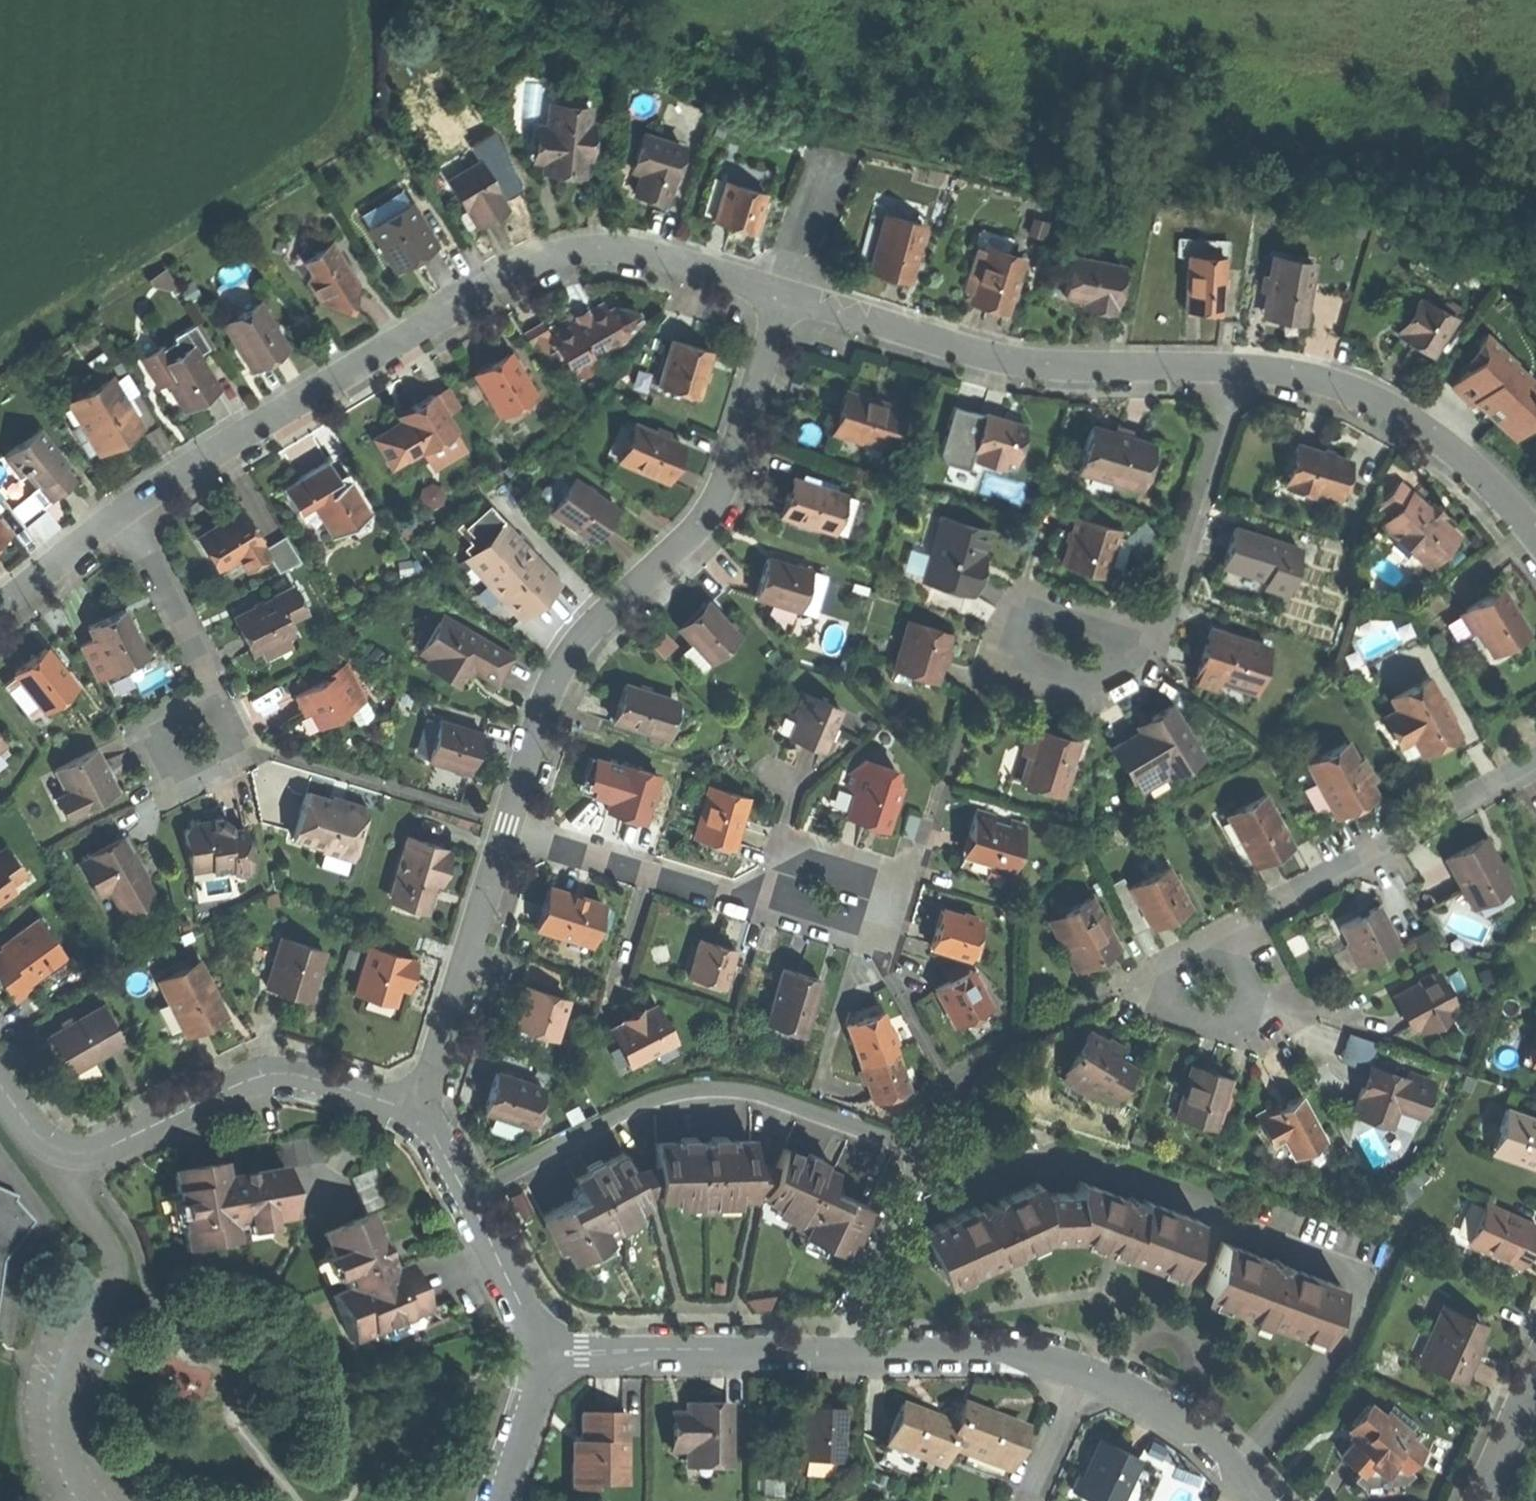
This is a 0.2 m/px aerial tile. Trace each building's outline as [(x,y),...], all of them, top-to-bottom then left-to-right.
[(564,170),(582,172),(584,155),(588,155),(592,121),(588,120),(589,105),(550,101),(547,124),(544,159),(543,168),(564,170)] [(539,158),(544,159),(547,124),(542,123),(539,158)] [(650,197),(665,201),(681,145),(643,134),(633,168),(642,171),(636,192),(650,197)] [(448,177),(465,206),(468,204),(471,209),(474,214),(478,220),(491,212),(504,205),(477,160),(448,177)] [(701,216),(708,218),(720,179),(713,177),(701,216)] [(759,192),(720,179),(708,218),(727,223),(747,230),(759,192)] [(361,215),(368,227),(410,202),(403,190),(361,215)] [(410,202),(368,227),(390,264),(413,251),(416,255),(435,244),(410,202)] [(884,273),(905,279),(921,224),(882,213),(866,268),(884,273)] [(961,291),(970,294),(984,248),(1008,254),(1012,239),(979,229),(961,291)] [(353,284),(330,246),(314,255),(306,283),(309,284),(323,307),(350,311),(353,300),(357,285),(353,284)] [(987,302),(1007,308),(1021,258),(1008,254),(984,248),(970,294),(970,297),(987,302)] [(407,261),(416,255),(413,251),(390,264),(393,269),(407,261)] [(1307,263),(1271,256),(1268,272),(1266,288),(1262,307),(1299,313),(1307,263)] [(1223,258),(1187,257),(1185,309),(1204,309),(1221,310),(1223,258)] [(1119,267),(1070,258),(1063,298),(1084,301),(1093,303),(1092,310),(1111,313),(1119,267)] [(1260,287),(1266,288),(1268,272),(1263,271),(1260,287)] [(1411,344),(1428,354),(1450,317),(1418,298),(1396,335),(1411,344)] [(1087,309),(1092,310),(1093,303),(1084,301),(1083,308),(1087,309)] [(522,333),(536,357),(555,346),(560,356),(562,355),(576,379),(598,367),(597,365),(609,358),(604,349),(623,338),(608,312),(602,303),(583,314),(584,315),(577,319),(571,323),(569,318),(546,331),(541,322),(522,333)] [(268,358),(286,348),(261,305),(225,326),(235,344),(238,342),(245,356),(243,357),(250,369),(268,358)] [(638,316),(633,307),(619,306),(608,312),(623,338),(632,333),(638,316)] [(1297,321),(1299,313),(1262,307),(1261,314),(1279,317),(1297,321)] [(159,383),(167,379),(160,366),(193,347),(197,354),(213,345),(199,321),(174,336),(176,340),(164,347),(163,344),(143,356),(159,383)] [(1449,386),(1469,404),(1471,402),(1485,416),(1511,439),(1529,419),(1535,411),(1525,400),(1535,388),(1510,364),(1512,361),(1481,333),(1465,361),(1469,364),(1449,386)] [(709,349),(670,338),(657,384),(696,395),(702,374),(709,349)] [(235,344),(243,357),(245,356),(238,342),(235,344)] [(193,347),(160,366),(167,379),(184,409),(201,399),(218,389),(197,354),(193,347)] [(493,364),(476,375),(500,414),(532,394),(508,355),(493,364)] [(112,378),(70,402),(81,420),(88,416),(106,446),(122,436),(140,425),(112,378)] [(694,402),(696,395),(657,384),(655,390),(694,402)] [(1535,388),(1525,400),(1535,411),(1535,388)] [(868,398),(845,391),(833,432),(887,448),(899,407),(868,398)] [(404,419),(391,427),(407,453),(454,425),(434,393),(414,405),(418,411),(404,419)] [(401,413),(404,419),(418,411),(414,405),(407,409),(401,413)] [(970,462),(974,449),(973,449),(983,414),(952,405),(939,452),(944,462),(950,464),(953,457),(970,462)] [(998,417),(984,413),(983,414),(973,449),(974,449),(978,450),(976,456),(1003,464),(1005,458),(1014,460),(1024,425),(998,417)] [(99,450),(106,446),(88,416),(81,420),(99,450)] [(607,455),(619,459),(634,421),(622,417),(607,455)] [(619,459),(667,478),(674,461),(682,440),(634,421),(619,459)] [(467,447),(454,425),(407,453),(391,427),(374,437),(392,467),(424,448),(430,458),(435,455),(440,463),(467,447)] [(1115,433),(1090,425),(1077,470),(1132,486),(1145,441),(1115,433)] [(31,435),(6,455),(20,474),(27,469),(39,484),(30,491),(42,506),(61,492),(75,481),(59,460),(64,456),(44,429),(33,437),(31,435)] [(1321,452),(1296,444),(1285,480),(1287,481),(1286,485),(1313,493),(1314,489),(1336,496),(1347,460),(1321,452)] [(304,473),(281,487),(295,510),(311,501),(330,533),(368,510),(348,478),(339,483),(335,477),(337,476),(327,459),(304,473)] [(541,500),(554,509),(571,484),(558,475),(549,489),(544,489),(541,494),(541,500)] [(839,493),(793,478),(787,495),(781,515),(828,529),(839,494),(839,493)] [(554,509),(551,513),(579,533),(582,529),(596,538),(605,524),(615,509),(573,481),(571,484),(554,509)] [(1398,485),(1381,503),(1392,514),(1383,524),(1428,566),(1456,535),(1430,510),(1412,493),(1409,496),(1398,485)] [(856,499),(839,494),(828,529),(844,534),(856,499)] [(221,519),(203,530),(221,561),(238,552),(259,539),(240,508),(221,519)] [(1080,568),(1104,576),(1118,529),(1075,516),(1070,532),(1061,563),(1080,568)] [(923,579),(968,593),(977,563),(987,531),(941,517),(923,579)] [(465,558),(518,617),(537,600),(557,581),(504,523),(465,558)] [(1042,557),(1061,563),(1070,532),(1056,527),(1050,531),(1042,557)] [(1298,546),(1234,527),(1228,545),(1222,565),(1266,579),(1264,586),(1284,592),(1298,546)] [(593,542),(596,538),(582,529),(579,533),(593,542)] [(214,566),(221,561),(203,530),(195,534),(214,566)] [(262,545),(259,539),(238,552),(245,565),(268,555),(278,571),(299,559),(283,532),(262,545)] [(809,571),(766,558),(760,578),(755,595),(798,608),(809,571)] [(823,575),(809,571),(798,608),(812,613),(823,575)] [(271,592),(273,595),(275,594),(285,616),(304,607),(293,582),(271,592)] [(1475,626),(1491,652),(1526,631),(1514,611),(1500,588),(1465,609),(1475,626)] [(273,595),(233,613),(242,632),(250,649),(259,645),(285,634),(292,630),(285,616),(275,594),(273,595)] [(697,647),(710,661),(738,634),(705,600),(691,613),(677,626),(697,647)] [(88,622),(110,668),(143,652),(131,628),(120,606),(88,622)] [(1455,638),(1475,626),(1465,609),(1445,622),(1455,638)] [(503,670),(512,656),(441,614),(419,649),(430,656),(439,661),(434,670),(457,684),(466,670),(474,669),(496,682),(503,670)] [(949,633),(907,621),(893,668),(913,673),(935,680),(942,655),(949,633)] [(663,656),(676,643),(660,627),(647,640),(663,656)] [(1267,646),(1210,628),(1203,652),(1193,682),(1212,687),(1215,679),(1253,690),(1267,646)] [(288,641),(285,634),(259,645),(263,653),(288,641)] [(14,671),(45,708),(74,684),(43,647),(28,660),(14,671)] [(699,671),(710,661),(697,647),(686,657),(699,671)] [(425,664),(434,670),(439,661),(430,656),(425,664)] [(349,665),(292,694),(299,708),(307,704),(311,713),(317,724),(350,707),(366,699),(349,665)] [(910,684),(913,673),(893,668),(890,678),(910,684)] [(1427,678),(1390,698),(1396,709),(1383,716),(1399,745),(1412,738),(1420,753),(1438,743),(1457,732),(1427,678)] [(671,698),(624,684),(619,700),(613,720),(659,735),(671,698)] [(802,742),(820,750),(839,707),(797,689),(785,715),(795,720),(788,736),(802,742)] [(374,715),(366,699),(350,707),(358,723),(374,715)] [(1140,730),(1112,747),(1133,780),(1134,780),(1141,791),(1167,775),(1200,755),(1170,705),(1143,721),(1137,725),(1140,730)] [(787,739),(788,736),(795,720),(785,715),(785,716),(780,714),(772,732),(787,739)] [(417,754),(457,765),(462,748),(468,727),(427,716),(417,754)] [(1054,734),(1035,728),(1034,733),(1028,753),(1020,780),(1060,792),(1076,740),(1054,734)] [(1021,752),(1028,753),(1034,733),(1027,731),(1021,752)] [(1308,763),(1333,811),(1352,801),(1371,791),(1366,782),(1372,779),(1361,759),(1355,762),(1345,743),(1308,763)] [(97,749),(56,769),(66,791),(75,809),(85,804),(116,790),(106,768),(97,749)] [(607,800),(606,806),(623,811),(641,817),(654,772),(592,755),(583,784),(592,787),(590,795),(607,800)] [(845,783),(852,792),(859,772),(891,782),(895,769),(864,759),(848,772),(845,783)] [(891,782),(859,772),(852,792),(846,812),(862,817),(881,823),(883,818),(888,820),(900,785),(891,782)] [(709,786),(695,833),(715,839),(733,844),(747,797),(709,786)] [(341,800),(304,789),(301,799),(298,810),(300,811),(292,836),(351,854),(366,806),(342,798),(341,800)] [(87,808),(85,804),(75,809),(66,791),(56,796),(66,818),(87,808)] [(1226,815),(1252,864),(1272,853),(1289,844),(1263,795),(1226,815)] [(993,815),(975,809),(965,845),(962,855),(988,863),(983,879),(1006,886),(1025,824),(1010,819),(1008,827),(991,822),(993,815)] [(900,835),(911,838),(918,816),(907,813),(900,835)] [(189,830),(185,830),(190,864),(214,861),(215,867),(234,864),(235,868),(241,872),(248,871),(251,863),(246,828),(233,830),(232,824),(223,819),(208,821),(193,823),(189,830)] [(127,833),(77,861),(97,897),(108,891),(120,911),(153,893),(143,876),(149,872),(137,850),(127,833)] [(1464,847),(1446,857),(1472,905),(1509,884),(1503,873),(1507,870),(1502,861),(1498,863),(1483,837),(1464,847)] [(440,860),(402,849),(390,891),(428,902),(431,893),(434,883),(440,881),(444,865),(439,864),(440,860)] [(1137,862),(1145,877),(1162,868),(1154,853),(1137,862)] [(1171,916),(1189,906),(1167,865),(1162,868),(1145,877),(1128,886),(1150,927),(1171,916)] [(11,887),(0,872),(0,895),(11,887)] [(1122,876),(1108,884),(1124,912),(1138,905),(1122,876)] [(438,887),(440,881),(434,883),(431,893),(436,894),(438,887)] [(574,894),(548,886),(536,926),(568,936),(565,946),(585,952),(601,902),(574,894)] [(108,918),(120,911),(108,891),(97,897),(108,918)] [(1098,955),(1116,945),(1103,923),(1108,920),(1104,913),(1099,915),(1090,897),(1049,920),(1075,967),(1098,955)] [(1356,961),(1357,963),(1396,944),(1376,904),(1356,915),(1337,924),(1347,945),(1356,961)] [(979,920),(941,909),(935,927),(930,945),(968,957),(979,920)] [(11,998),(30,985),(25,977),(62,951),(38,918),(7,939),(12,945),(0,953),(0,982),(11,998)] [(293,985),(313,991),(329,938),(286,925),(270,977),(293,985)] [(1424,953),(1437,946),(1428,929),(1415,936),(1424,953)] [(714,943),(698,938),(687,975),(723,986),(734,948),(714,943)] [(1341,969),(1356,961),(1347,945),(1333,952),(1341,969)] [(416,960),(368,946),(355,991),(393,1002),(398,986),(401,974),(411,977),(416,960)] [(160,979),(185,1031),(205,1021),(224,1012),(214,990),(210,992),(201,973),(204,971),(199,960),(160,979)] [(799,973),(782,967),(767,1017),(803,1028),(819,979),(799,973)] [(1490,967),(1477,972),(1483,988),(1496,983),(1490,967)] [(956,976),(934,988),(954,1024),(989,1005),(969,969),(956,976)] [(214,990),(204,971),(201,973),(210,992),(214,990)] [(1436,973),(1393,995),(1401,1011),(1410,1029),(1418,1024),(1420,1029),(1451,1013),(1448,1008),(1453,1006),(1436,973)] [(410,982),(411,977),(401,974),(398,986),(408,989),(410,982)] [(514,1025),(552,1037),(564,998),(526,986),(520,1007),(514,1025)] [(848,1011),(845,1023),(879,1011),(876,1002),(862,1007),(848,1011)] [(610,1028),(628,1062),(672,1038),(653,1004),(641,1011),(640,1009),(628,1015),(622,1019),(623,1021),(610,1028)] [(49,1034),(70,1071),(94,1057),(120,1042),(98,1006),(49,1034)] [(879,1011),(845,1023),(872,1100),(908,1087),(881,1011),(879,1011)] [(799,1042),(803,1028),(767,1017),(763,1031),(799,1042)] [(548,1050),(552,1037),(514,1025),(510,1038),(548,1050)] [(1104,1041),(1088,1031),(1060,1077),(1090,1095),(1095,1087),(1112,1097),(1131,1066),(1114,1056),(1121,1045),(1114,1041),(1107,1037),(1104,1041)] [(1339,1060),(1366,1070),(1368,1065),(1366,1064),(1369,1058),(1370,1058),(1376,1041),(1349,1032),(1339,1060)] [(1366,1064),(1368,1065),(1366,1070),(1362,1084),(1352,1113),(1389,1126),(1395,1107),(1398,1098),(1406,1077),(1388,1071),(1390,1065),(1370,1058),(1369,1058),(1366,1064)] [(1208,1070),(1190,1065),(1175,1115),(1213,1127),(1228,1076),(1208,1070)] [(1408,1071),(1406,1077),(1398,1098),(1419,1106),(1429,1078),(1408,1071)] [(542,1087),(495,1072),(489,1090),(482,1110),(529,1125),(542,1087)] [(1276,1103),(1255,1114),(1271,1144),(1282,1138),(1292,1156),(1324,1139),(1301,1096),(1291,1102),(1279,1108),(1276,1103)] [(1416,1115),(1419,1106),(1398,1098),(1395,1107),(1416,1115)] [(1505,1108),(1490,1150),(1535,1166),(1535,1119),(1505,1108)] [(278,1142),(283,1169),(322,1162),(317,1135),(278,1142)] [(656,1190),(657,1195),(696,1194),(697,1204),(703,1204),(708,1204),(708,1194),(752,1192),(752,1189),(751,1158),(750,1140),(655,1143),(656,1161),(656,1190)] [(762,1191),(761,1194),(796,1209),(790,1221),(804,1228),(803,1231),(819,1239),(841,1248),(847,1236),(853,1238),(868,1205),(825,1186),(833,1169),(782,1146),(775,1162),(762,1191)] [(582,1194),(541,1215),(558,1247),(564,1244),(571,1259),(594,1247),(608,1239),(606,1235),(617,1230),(610,1217),(647,1197),(645,1193),(631,1167),(623,1151),(574,1177),(582,1194)] [(775,1162),(751,1158),(752,1189),(762,1191),(775,1162)] [(656,1161),(631,1167),(645,1193),(656,1190),(656,1161)] [(221,1165),(174,1173),(188,1253),(235,1245),(232,1229),(292,1219),(283,1169),(251,1175),(223,1180),(221,1165)] [(351,1177),(368,1214),(392,1203),(376,1166),(351,1177)] [(1421,1168),(1410,1177),(1416,1185),(1428,1177),(1421,1168)] [(1410,1177),(1409,1176),(1389,1192),(1400,1207),(1421,1191),(1416,1185),(1410,1177)] [(1121,1196),(1079,1180),(1075,1192),(1072,1224),(1104,1237),(1101,1246),(1134,1258),(1151,1264),(1154,1257),(1180,1267),(1199,1219),(1144,1199),(1139,1210),(1135,1208),(1136,1205),(1132,1197),(1124,1201),(1123,1204),(1119,1202),(1121,1196)] [(975,1205),(921,1230),(941,1274),(967,1262),(972,1271),(988,1264),(1021,1248),(1017,1239),(1046,1225),(1042,1193),(1037,1182),(997,1200),(999,1206),(995,1207),(994,1205),(985,1202),(982,1210),(983,1213),(979,1215),(975,1205)] [(0,1189),(0,1295),(6,1260),(33,1222),(15,1201),(15,1196),(0,1189)] [(521,1190),(510,1196),(520,1215),(531,1209),(521,1190)] [(1046,1225),(1072,1224),(1075,1192),(1042,1193),(1046,1225)] [(1466,1245),(1468,1241),(1485,1202),(1467,1194),(1448,1236),(1447,1236),(1446,1237),(1466,1245)] [(1519,1264),(1527,1245),(1535,1226),(1535,1225),(1485,1202),(1468,1241),(1519,1264)] [(368,1214),(322,1235),(342,1280),(328,1286),(353,1341),(425,1309),(401,1253),(388,1259),(380,1241),(368,1214)] [(1266,1258),(1222,1241),(1205,1288),(1231,1298),(1229,1306),(1244,1312),(1242,1316),(1251,1320),(1265,1325),(1267,1321),(1294,1331),(1297,1323),(1324,1333),(1341,1285),(1286,1265),(1285,1269),(1280,1267),(1277,1259),(1270,1264),(1265,1262),(1266,1258)] [(724,1282),(714,1282),(714,1291),(723,1292),(724,1282)] [(746,1299),(756,1309),(769,1309),(776,1295),(746,1299)] [(1481,1323),(1442,1305),(1433,1326),(1427,1339),(1433,1342),(1425,1361),(1463,1378),(1472,1357),(1467,1355),(1472,1343),(1481,1323)] [(1407,1353),(1425,1361),(1433,1342),(1427,1339),(1433,1326),(1422,1321),(1407,1353)] [(923,1411),(901,1402),(885,1442),(938,1463),(946,1444),(954,1424),(942,1419),(941,1422),(922,1414),(923,1411)] [(962,1403),(954,1424),(946,1444),(972,1454),(1001,1466),(1017,1424),(994,1415),(993,1419),(973,1411),(974,1408),(962,1403)] [(977,1403),(974,1408),(973,1411),(993,1419),(994,1415),(996,1411),(986,1406),(977,1403)] [(1369,1403),(1351,1423),(1360,1430),(1340,1453),(1349,1462),(1359,1470),(1361,1472),(1369,1463),(1383,1474),(1394,1461),(1402,1468),(1403,1467),(1420,1448),(1406,1437),(1410,1433),(1385,1411),(1382,1415),(1369,1403)] [(702,1405),(681,1405),(680,1420),(669,1420),(669,1451),(681,1451),(681,1457),(726,1457),(726,1405),(702,1405)] [(818,1409),(799,1408),(798,1461),(839,1461),(840,1409),(818,1409)] [(924,1408),(923,1411),(922,1414),(941,1422),(942,1419),(944,1416),(934,1412),(924,1408)] [(625,1412),(579,1412),(579,1442),(579,1461),(571,1460),(570,1488),(589,1488),(589,1483),(624,1483),(625,1412)] [(1022,1426),(1017,1424),(1001,1466),(1006,1467),(1022,1426)] [(1099,1439),(1090,1458),(1081,1476),(1077,1474),(1070,1489),(1096,1500),(1118,1500),(1139,1458),(1099,1439)] [(571,1451),(571,1460),(579,1461),(579,1442),(571,1442),(571,1451)] [(1006,1467),(1001,1466),(972,1454),(967,1465),(1001,1479),(1006,1467)] [(726,1465),(726,1457),(681,1457),(681,1465),(726,1465)] [(1410,1473),(1403,1467),(1402,1468),(1394,1461),(1383,1474),(1369,1463),(1361,1472),(1359,1470),(1353,1477),(1360,1484),(1403,1481),(1410,1473)]
